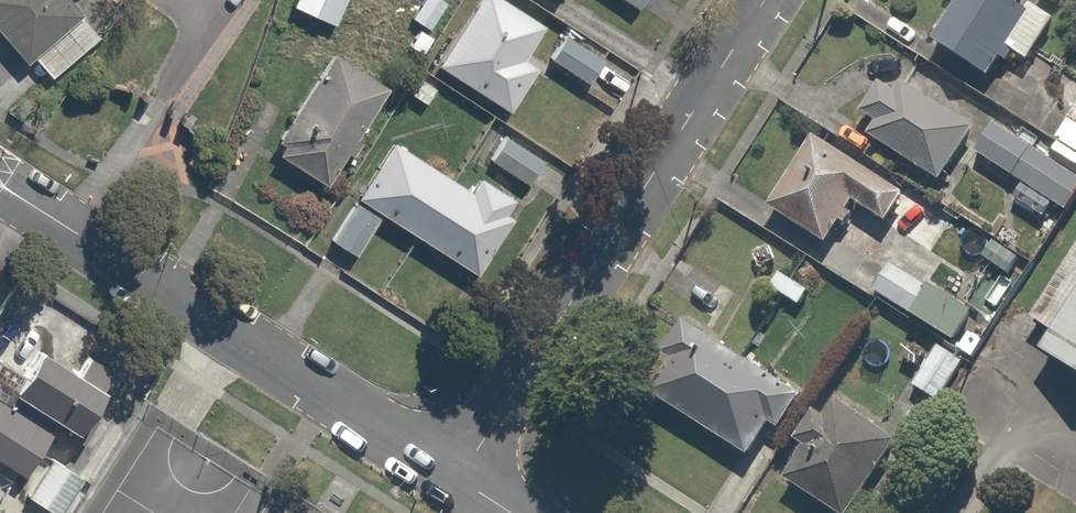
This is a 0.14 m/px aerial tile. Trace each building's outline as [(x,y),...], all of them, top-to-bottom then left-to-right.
[(20,56),(29,49),(48,73),(106,29),(87,4),(93,0),(0,0),(0,30),(20,56)] [(291,3),(336,22),(345,0),(292,0),(291,3)] [(541,19),(511,0),(467,0),(430,62),(503,107),(537,52),(525,45),(541,19)] [(928,34),(989,72),(1007,43),(1024,53),(1053,7),(1042,0),(950,0),(928,34)] [(557,29),(541,51),(581,79),(597,56),(557,29)] [(319,178),(380,78),(332,49),(320,69),(313,65),(270,135),(277,139),(271,149),(319,178)] [(1069,212),(1075,201),(1075,164),(915,66),(905,81),(881,66),(857,106),(873,117),(865,129),(873,134),(939,174),(957,144),(1069,212)] [(1049,129),(1075,147),(1075,89),(1049,129)] [(500,126),(483,152),(528,182),(545,156),(500,126)] [(848,199),(888,222),(908,187),(808,129),(765,203),(826,238),(848,199)] [(464,186),(388,137),(354,190),(326,233),(357,253),(385,210),(470,264),(515,193),(476,168),(464,186)] [(1028,323),(1050,336),(1035,359),(1075,385),(1075,247),(1028,323)] [(973,309),(891,256),(871,287),(952,340),(973,309)] [(643,393),(742,452),(760,426),(769,433),(796,388),(677,316),(658,348),(667,354),(643,393)] [(62,425),(93,373),(31,336),(14,364),(0,387),(0,388),(51,418),(62,425)] [(966,359),(938,342),(914,382),(941,399),(966,359)] [(14,364),(0,356),(0,387),(14,364)] [(898,433),(830,392),(827,396),(808,385),(780,431),(799,442),(781,472),(849,512),(850,512),(898,433)] [(20,471),(51,418),(0,388),(0,459),(20,471)] [(76,476),(48,457),(25,490),(53,510),(76,476)]
